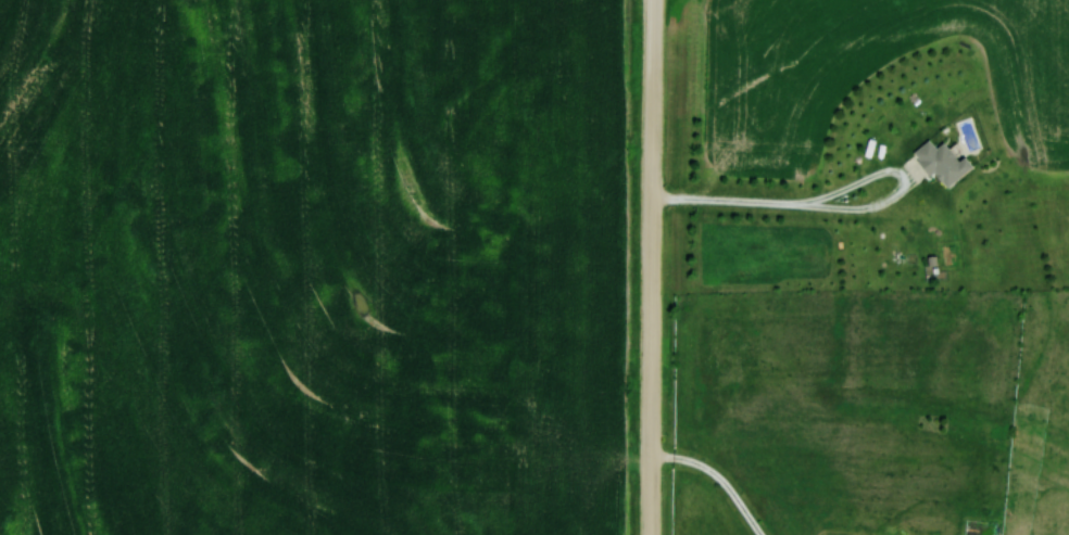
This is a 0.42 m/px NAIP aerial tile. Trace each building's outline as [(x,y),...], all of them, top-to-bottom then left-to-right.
[(911,150),(938,190),(970,168),(961,155),(954,160),(941,141),(932,147),(927,139),(911,150)]
